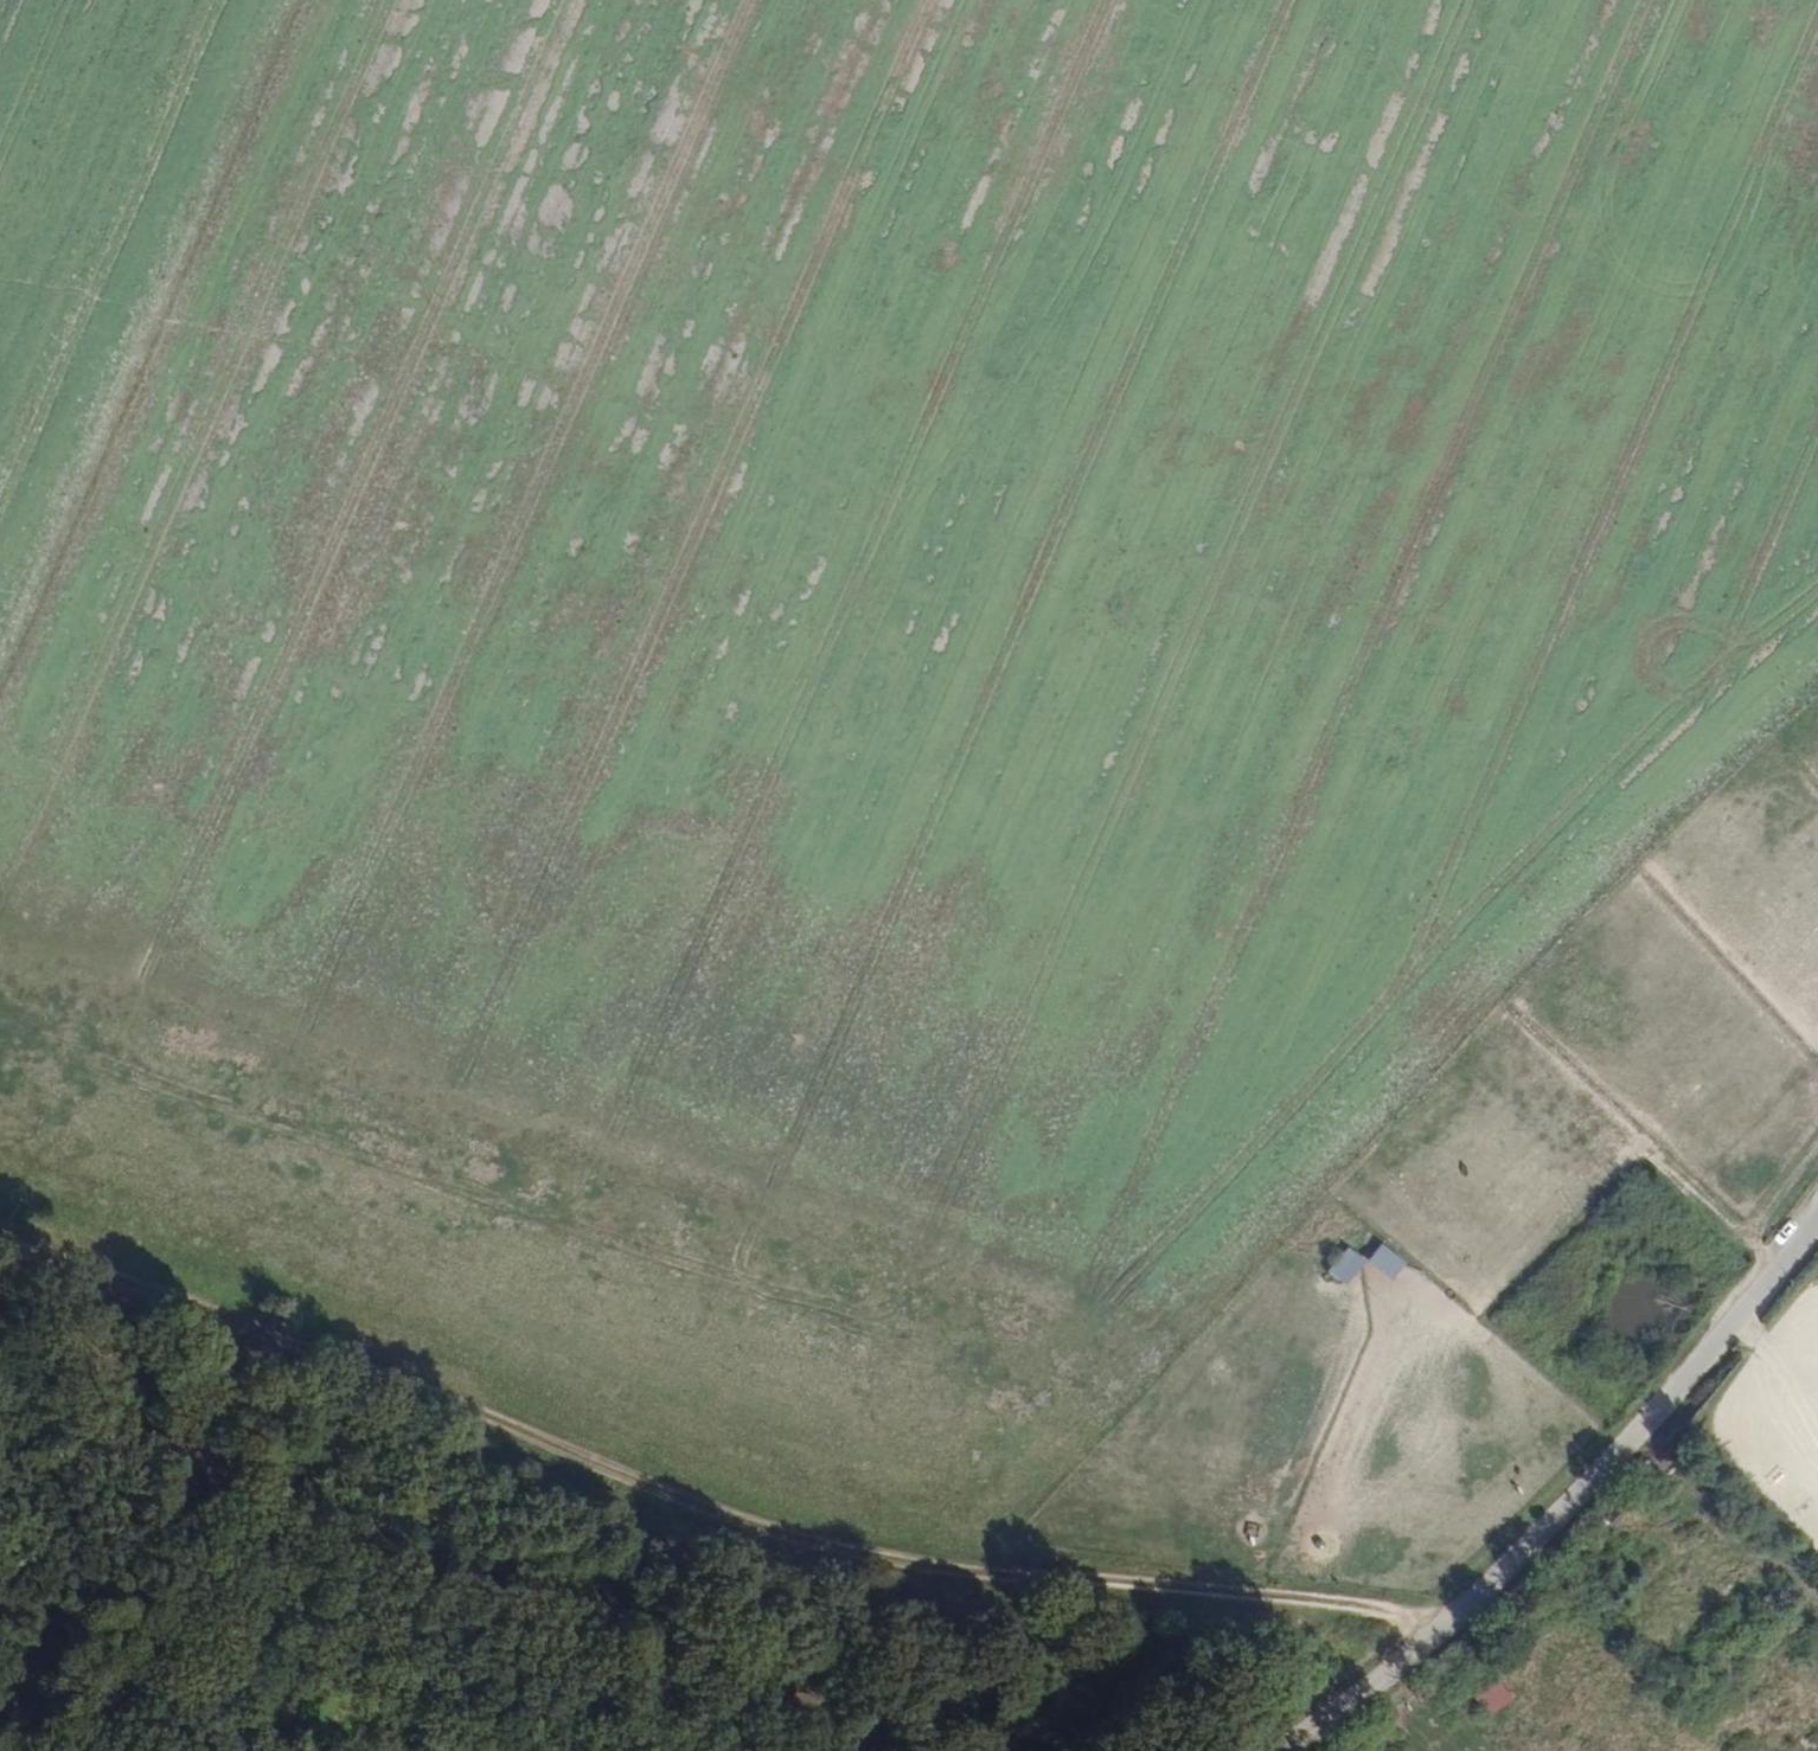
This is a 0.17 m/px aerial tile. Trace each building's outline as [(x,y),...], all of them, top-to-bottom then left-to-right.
[(1387,1283),(1403,1264),(1378,1244),(1362,1263),(1387,1283)] [(1342,1288),(1361,1261),(1343,1248),(1323,1274),(1342,1288)] [(1487,1720),(1511,1702),(1496,1682),(1472,1699),(1487,1720)]
